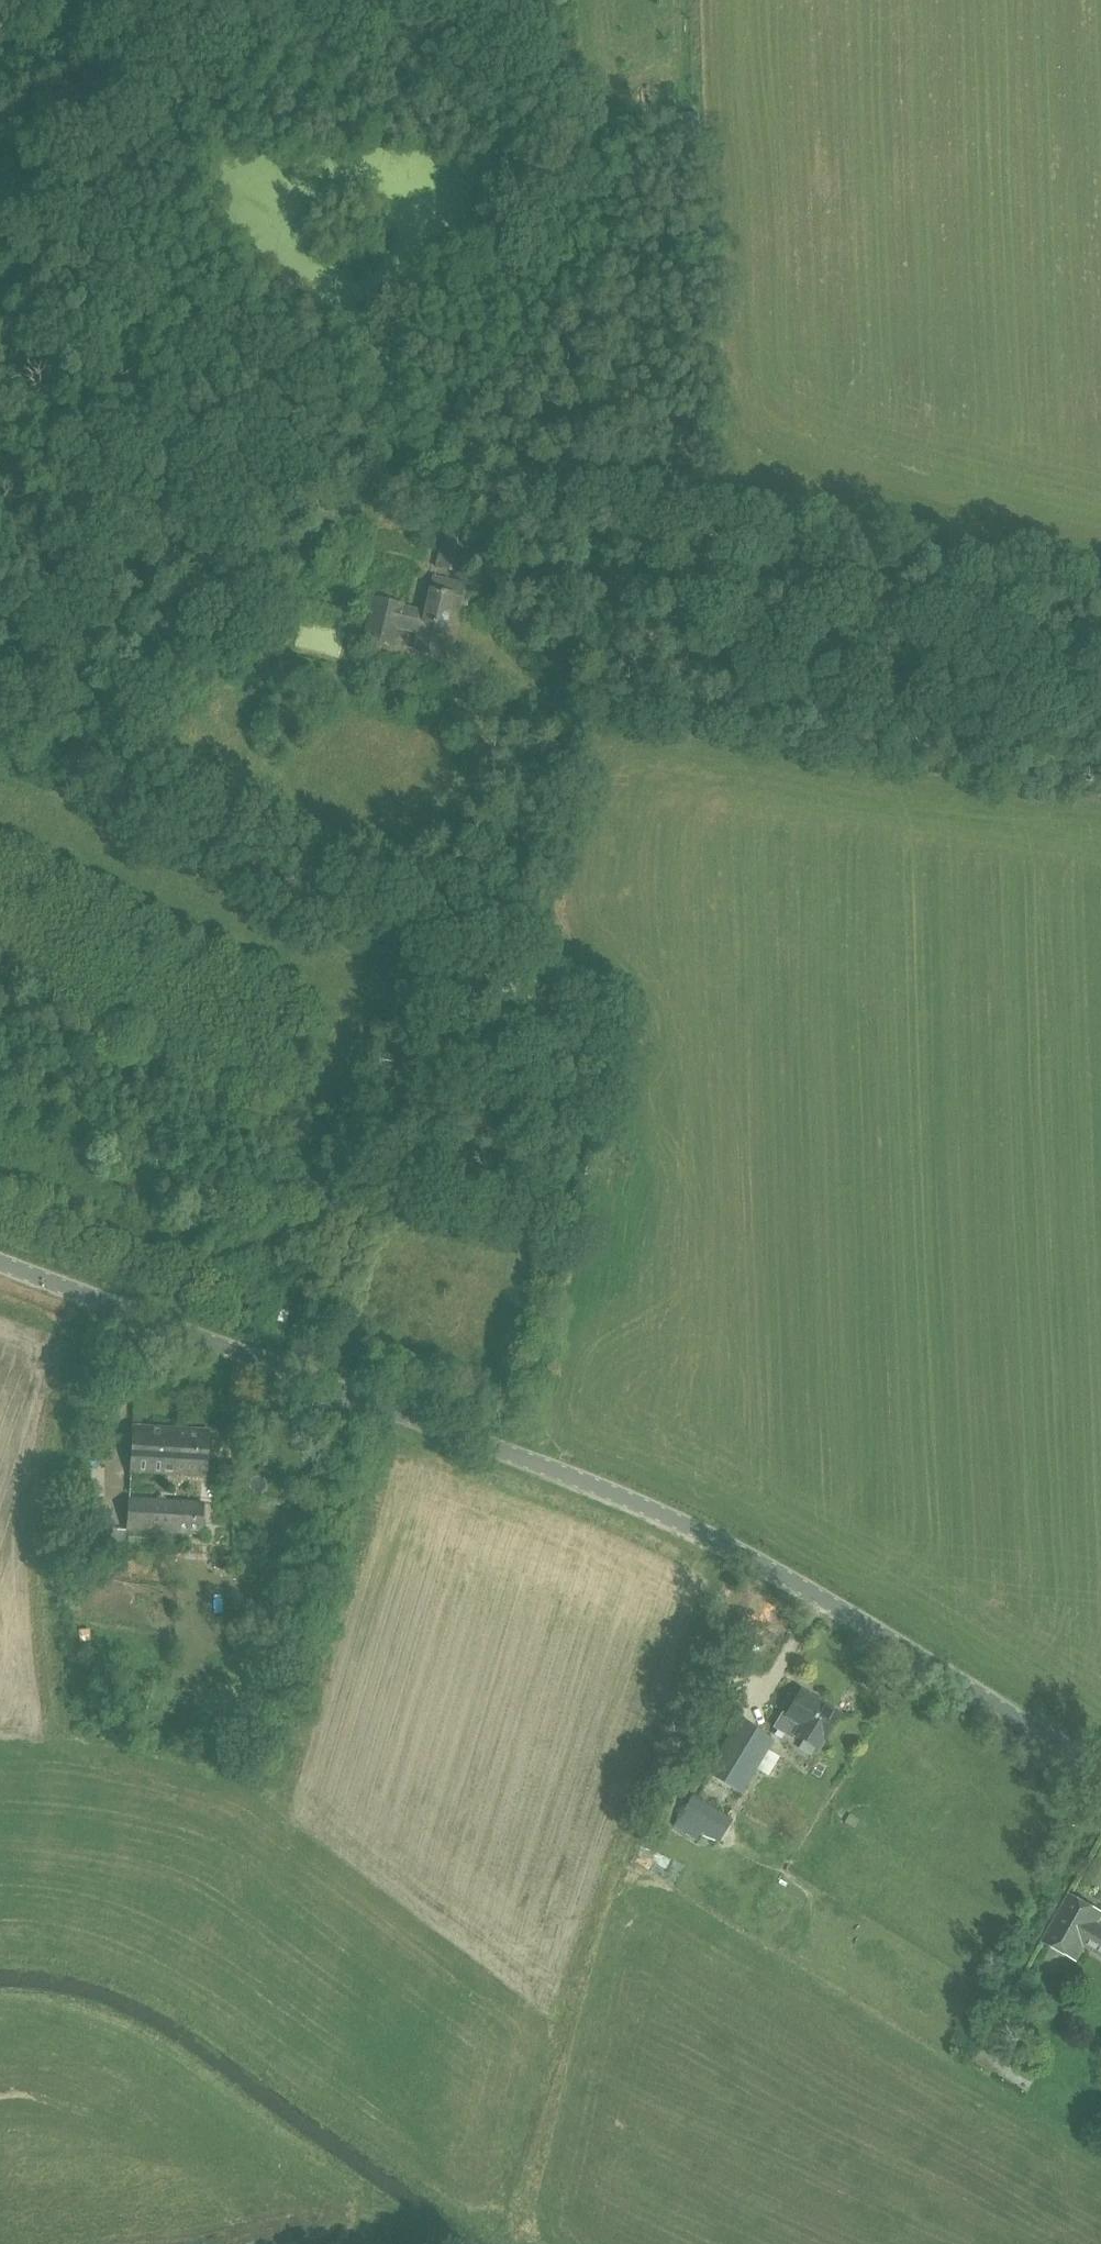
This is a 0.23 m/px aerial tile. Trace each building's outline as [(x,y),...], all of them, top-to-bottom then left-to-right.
[(443,524),(447,507),(435,505),(432,521),(443,524)] [(436,568),(463,575),(473,533),(446,527),(436,568)] [(446,622),(454,624),(461,597),(464,582),(435,575),(431,590),(426,613),(403,607),(404,606),(373,599),(364,637),(387,642),(390,627),(419,633),(415,650),(439,655),(446,622)] [(131,1472),(206,1476),(208,1430),(133,1427),(131,1472)] [(128,1498),(126,1530),(126,1531),(127,1531),(178,1534),(203,1535),(205,1503),(128,1498)] [(177,1546),(178,1534),(127,1531),(126,1544),(177,1546)] [(81,1599),(81,1588),(68,1588),(69,1599),(81,1599)] [(252,1601),(268,1602),(269,1589),(252,1588),(252,1601)] [(773,1727),(792,1739),(794,1736),(818,1750),(840,1715),(801,1692),(787,1714),(783,1711),(773,1727)] [(706,1773),(709,1775),(741,1794),(742,1795),(774,1741),(739,1719),(706,1773)] [(693,1795),(674,1827),(697,1841),(702,1833),(719,1843),(733,1820),(693,1795)] [(1098,1923),(1100,1918),(1100,1913),(1070,1894),(1042,1940),(1076,1961),(1085,1947),(1100,1956),(1100,1925),(1098,1923)]
